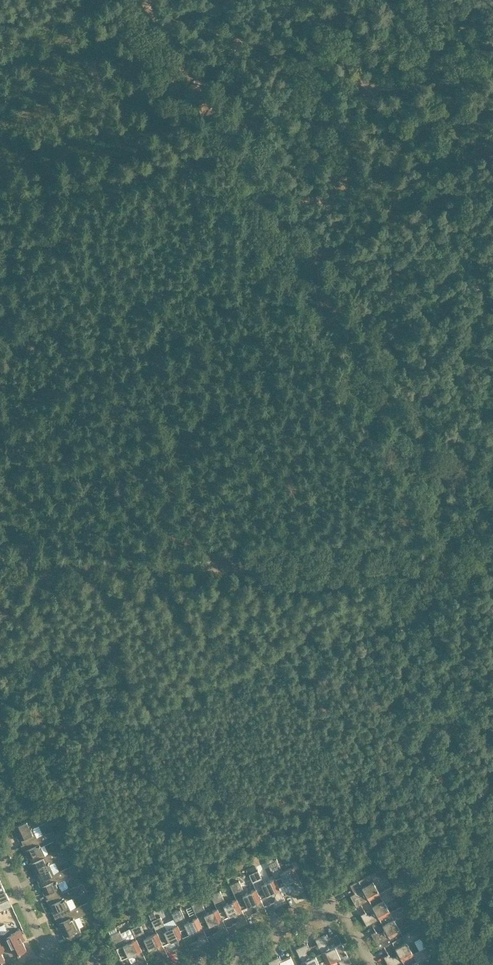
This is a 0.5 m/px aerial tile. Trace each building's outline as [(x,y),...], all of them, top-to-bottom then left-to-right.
[(21,823),(12,827),(12,828),(13,827),(15,833),(18,832),(21,839),(23,844),(37,837),(31,825),(40,821),(43,822),(49,820),(45,811),(21,823)] [(23,844),(21,845),(24,851),(26,850),(29,857),(32,862),(46,856),(45,855),(40,843),(48,839),(51,841),(57,838),(53,829),(37,837),(23,844)] [(32,862),(29,863),(32,869),(34,868),(40,880),(54,874),(54,873),(48,861),(57,857),(60,859),(66,856),(62,848),(45,855),(46,856),(32,862)] [(272,857),(266,860),(274,877),(279,887),(279,886),(290,882),(292,883),(294,887),(293,889),(293,890),(291,891),(291,892),(293,891),(296,895),(305,891),(301,882),(295,869),(293,866),(282,871),(276,858),(273,860),(272,857)] [(40,880),(38,881),(41,887),(43,886),(49,898),(62,892),(62,891),(62,890),(67,888),(68,885),(65,880),(63,879),(62,877),(65,876),(68,877),(74,874),(78,872),(74,864),(70,866),(54,873),(54,874),(40,880)] [(356,895),(351,897),(355,905),(358,905),(369,899),(368,899),(380,893),(380,892),(374,883),(387,876),(382,867),(358,880),(364,890),(363,891),(363,893),(359,896),(359,895),(357,894),(356,895),(355,892),(354,893),(356,895)] [(279,887),(274,877),(264,882),(258,869),(249,873),(255,888),(256,888),(260,898),(271,893),(273,894),(274,894),(276,898),(275,898),(274,900),(275,901),(272,902),(273,903),(275,902),(277,906),(286,902),(279,886),(279,887)] [(8,898),(0,880),(0,901),(8,898)] [(236,898),(241,908),(242,908),(252,904),(254,905),(255,905),(257,909),(256,909),(255,911),(256,912),(253,913),(254,913),(256,912),(258,917),(267,913),(263,904),(260,898),(256,888),(255,888),(245,893),(239,880),(230,884),(236,898)] [(48,898),(46,899),(49,905),(51,904),(57,916),(71,910),(71,909),(65,898),(74,894),(77,895),(86,890),(82,882),(79,884),(62,891),(62,892),(49,898),(48,898)] [(366,914),(362,916),(366,923),(368,924),(379,918),(390,912),(390,911),(385,901),(397,895),(392,886),(380,892),(380,893),(368,899),(369,899),(374,909),(373,911),(373,912),(370,914),(369,914),(367,913),(366,913),(365,911),(365,912),(366,914)] [(222,919),(222,918),(233,914),(235,915),(236,915),(238,919),(237,919),(236,921),(237,922),(234,923),(235,924),(237,923),(239,927),(248,923),(244,914),(242,908),(241,908),(236,898),(226,903),(220,890),(211,894),(217,908),(217,907),(222,919)] [(12,905),(8,898),(0,901),(0,910),(12,905)] [(217,907),(217,908),(206,912),(200,899),(191,904),(197,916),(203,928),(213,923),(214,924),(216,925),(216,924),(218,928),(218,929),(217,931),(215,932),(215,933),(217,932),(219,936),(229,932),(222,918),(222,919),(217,907)] [(57,916),(55,917),(58,923),(60,922),(68,940),(82,934),(74,916),(82,912),(85,913),(95,908),(91,900),(71,909),(71,910),(57,916)] [(403,934),(395,920),(408,913),(403,905),(390,911),(390,912),(379,918),(385,928),(384,928),(384,930),(384,931),(380,933),(378,932),(377,932),(376,930),(375,931),(376,933),(372,935),(379,948),(391,941),(403,934)] [(197,916),(187,921),(181,908),(171,912),(177,924),(183,937),(183,936),(194,932),(196,933),(198,937),(197,939),(197,940),(195,941),(195,942),(197,941),(199,945),(209,941),(205,932),(203,928),(197,916)] [(151,920),(156,931),(157,931),(163,945),(163,944),(173,940),(174,940),(176,941),(178,945),(177,947),(177,948),(175,949),(177,948),(179,953),(189,949),(183,936),(183,937),(177,924),(166,929),(160,916),(151,920)] [(157,931),(156,931),(146,936),(140,923),(131,927),(136,938),(142,952),(143,952),(153,947),(153,948),(155,948),(156,948),(158,952),(157,952),(157,954),(157,955),(155,956),(155,957),(157,956),(159,960),(168,956),(163,944),(163,945),(157,931)] [(385,958),(389,964),(393,964),(402,960),(413,954),(413,953),(408,943),(420,937),(415,928),(391,941),(398,951),(397,951),(396,954),(397,954),(393,956),(392,956),(390,955),(388,953),(388,954),(389,956),(385,958)] [(0,933),(0,935),(6,949),(12,946),(15,954),(26,949),(22,941),(25,939),(20,929),(10,933),(8,929),(0,933)] [(121,959),(132,954),(133,955),(135,955),(137,959),(136,961),(136,962),(134,963),(134,964),(136,963),(137,964),(143,964),(148,963),(143,954),(143,952),(142,952),(136,938),(125,943),(119,930),(110,934),(121,959)] [(327,939),(324,934),(315,939),(321,952),(322,951),(327,963),(338,958),(341,964),(352,964),(341,942),(330,948),(330,947),(328,946),(327,946),(325,942),(326,942),(327,940),(327,939),(329,938),(327,939)] [(296,948),(302,962),(304,964),(328,964),(327,963),(322,951),(321,952),(311,957),(311,956),(309,955),(308,955),(306,951),(307,951),(307,949),(309,948),(309,947),(307,948),(305,944),(296,948)] [(418,962),(431,955),(426,947),(413,953),(413,954),(402,960),(405,964),(419,964),(418,962)] [(269,962),(270,964),(295,964),(294,964),(290,956),(282,960),(279,961),(277,957),(270,960),(269,962)]
